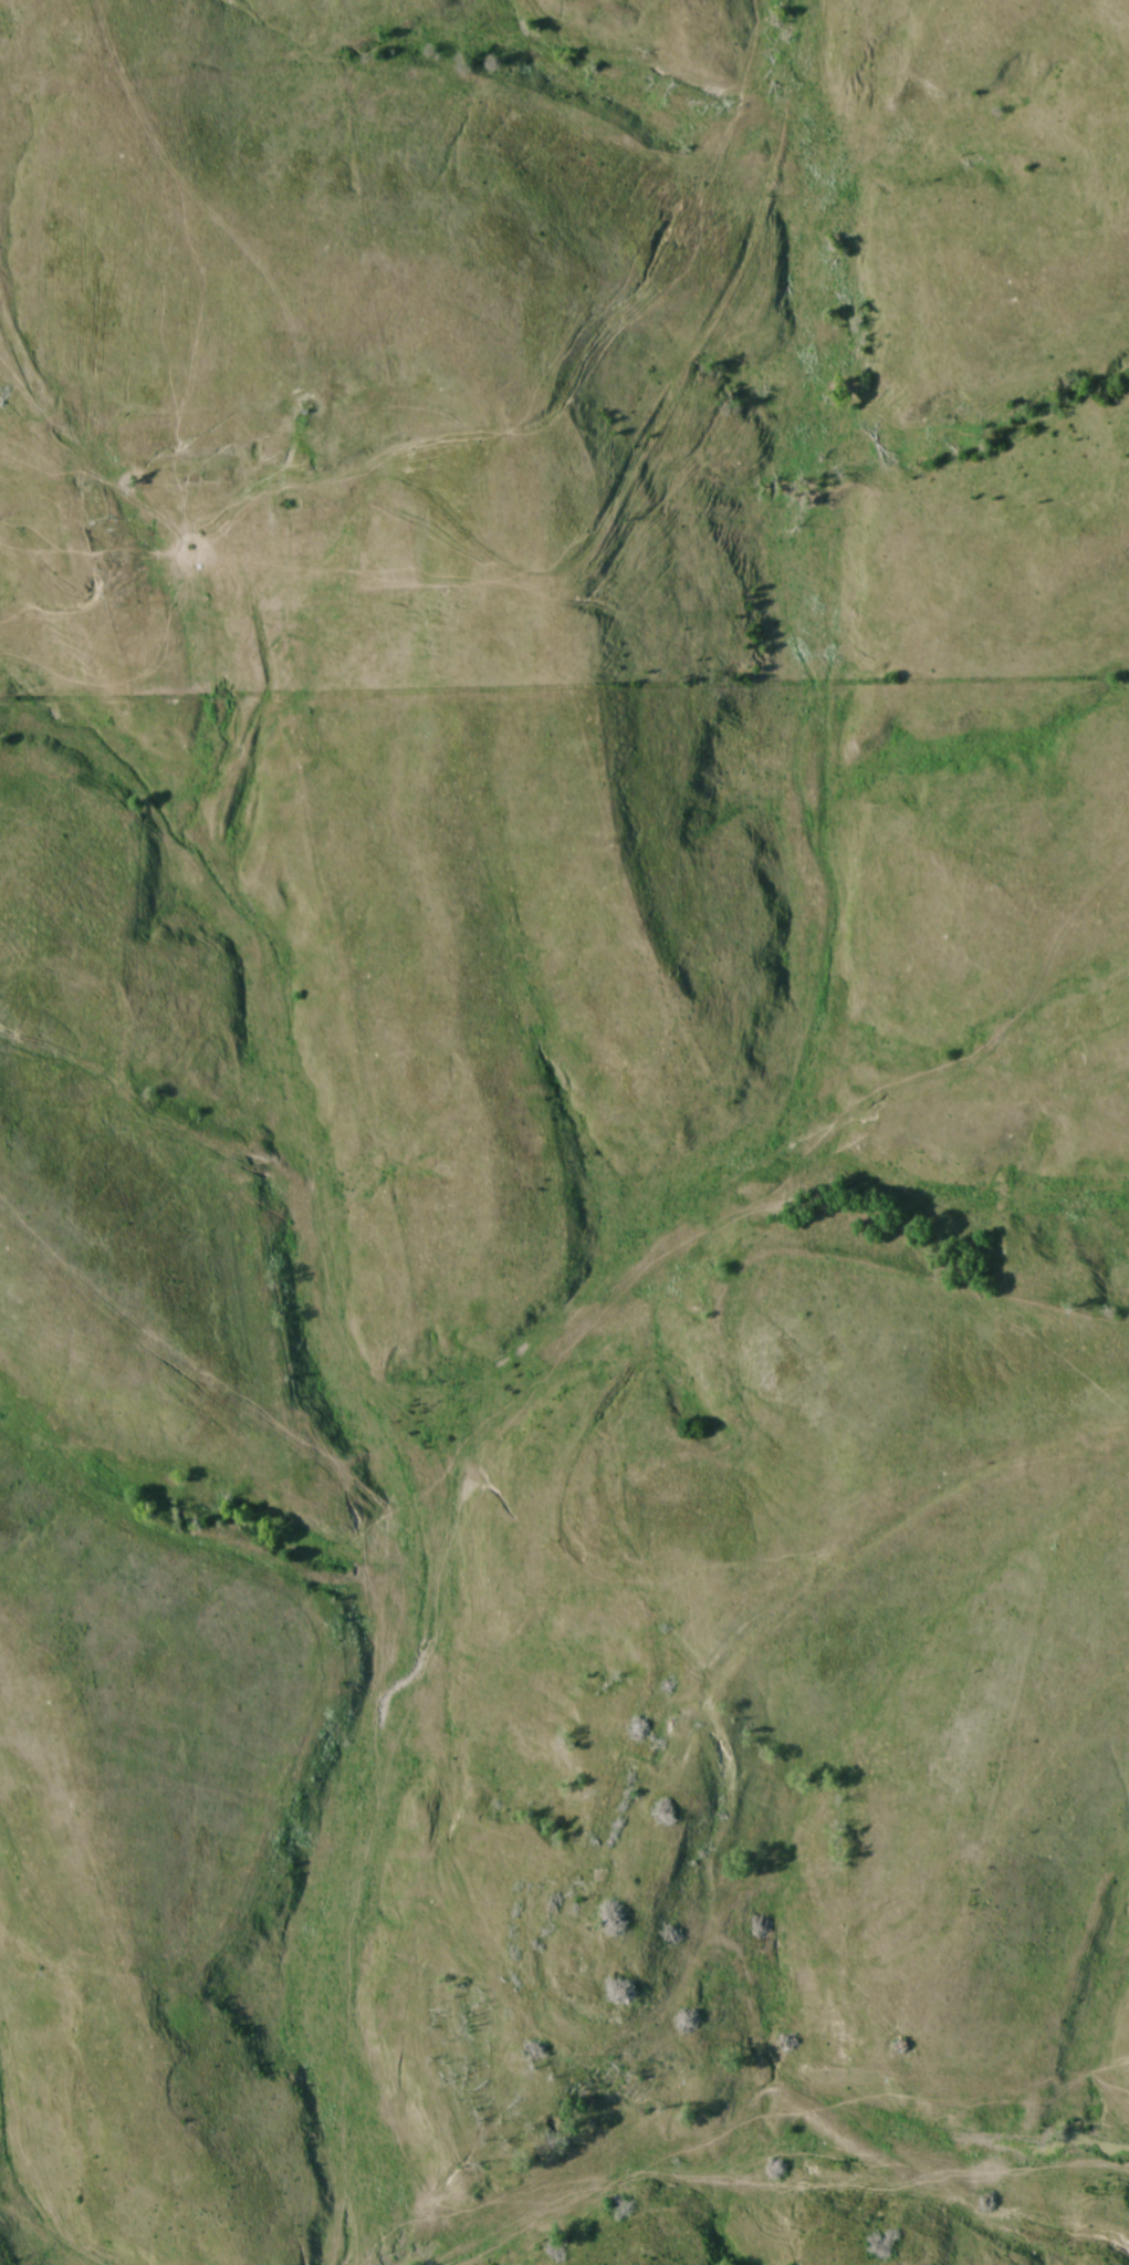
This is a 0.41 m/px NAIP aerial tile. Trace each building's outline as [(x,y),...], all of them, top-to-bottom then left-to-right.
[(607,1908),(607,1926),(624,1926),(624,1908),(607,1908)]
